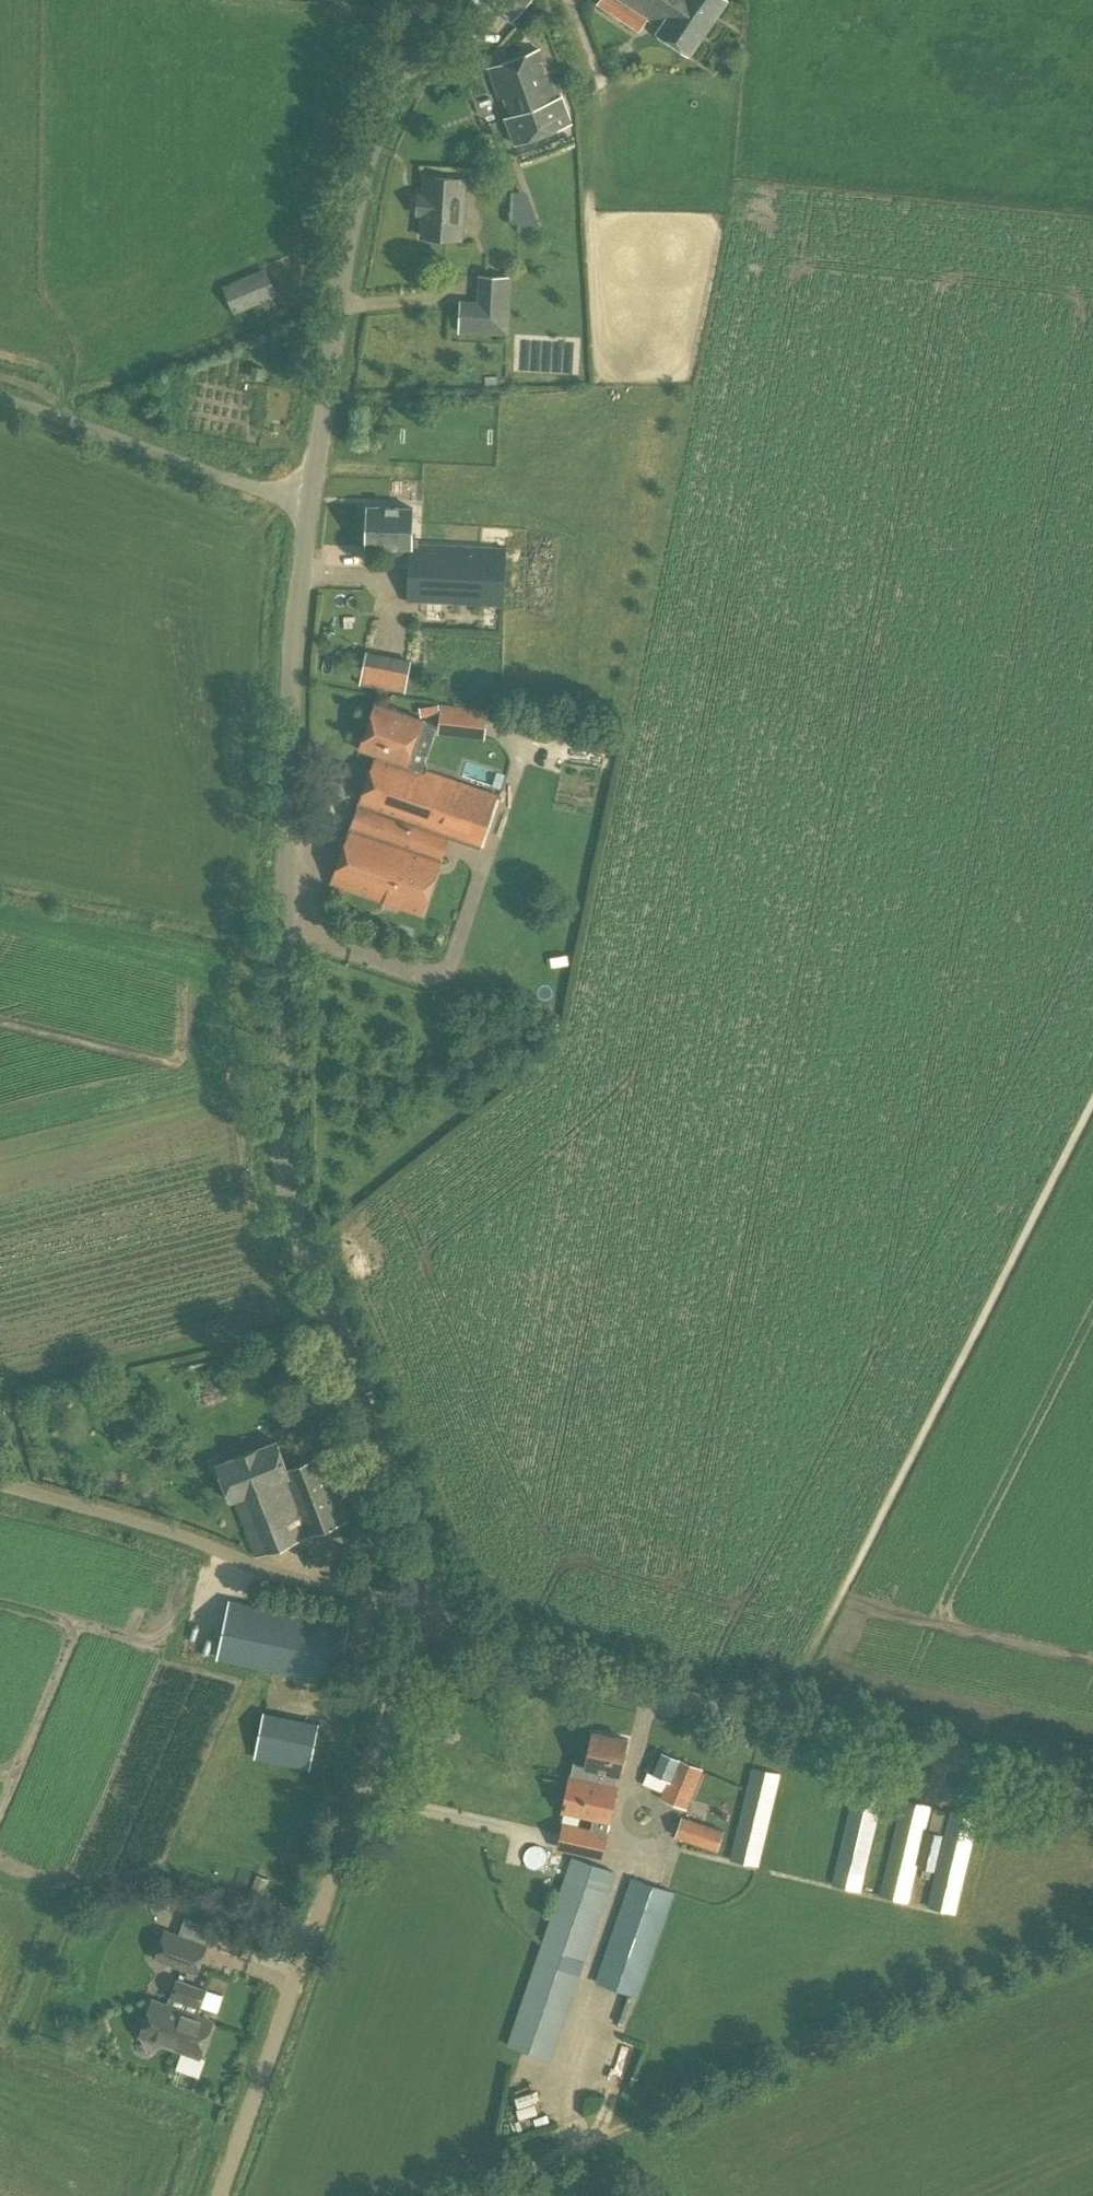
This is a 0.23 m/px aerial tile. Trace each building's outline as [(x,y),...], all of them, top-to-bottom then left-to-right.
[(501,6),(514,18),(530,0),(507,0),(501,6)] [(552,11),(548,0),(539,0),(544,13),(552,11)] [(600,2),(615,13),(640,31),(649,19),(661,27),(658,32),(690,53),(726,0),(601,0),(600,2)] [(564,102),(562,96),(558,97),(541,51),(540,49),(487,68),(498,98),(504,96),(511,115),(505,117),(514,144),(571,123),(564,102)] [(461,224),(464,180),(427,178),(426,195),(419,194),(418,213),(424,214),(423,236),(460,238),(461,224)] [(513,222),(536,221),(535,189),(512,190),(513,222)] [(234,312),(278,295),(266,268),(224,286),(234,312)] [(508,335),(510,307),(481,306),(460,305),(458,332),(508,335)] [(258,379),(260,368),(254,367),(252,378),(258,379)] [(408,600),(478,602),(499,603),(503,603),(505,548),(427,545),(416,544),(416,540),(411,540),(413,509),(400,508),(386,508),(368,507),(367,545),(385,546),(394,546),(394,547),(394,553),(410,554),(409,564),(409,569),(408,600)] [(404,692),(410,658),(365,650),(359,685),(404,692)] [(491,794),(464,785),(406,765),(422,720),(376,704),(360,749),(375,755),(370,771),(358,804),(350,829),(331,882),(423,914),(441,859),(448,836),(449,834),(475,843),(491,794)] [(234,1498),(235,1501),(255,1553),(255,1554),(309,1533),(288,1478),(291,1476),(288,1469),(277,1441),(217,1464),(231,1499),(234,1498)] [(320,1456),(297,1465),(288,1469),(291,1476),(288,1478),(309,1533),(337,1523),(344,1520),(320,1456)] [(338,1684),(350,1625),(230,1599),(218,1657),(338,1684)] [(310,1768),(319,1723),(265,1712),(255,1757),(310,1768)] [(573,1777),(616,1786),(617,1784),(616,1784),(618,1771),(619,1771),(626,1739),(593,1731),(586,1765),(576,1763),(573,1777)] [(686,1809),(703,1768),(661,1751),(652,1773),(667,1779),(660,1798),(686,1809)] [(758,1866),(780,1772),(751,1766),(729,1859),(758,1866)] [(616,1786),(573,1777),(571,1776),(564,1809),(609,1819),(616,1786)] [(860,1889),(883,1794),(854,1790),(832,1883),(860,1889)] [(908,1901),(930,1805),(902,1799),(880,1894),(908,1901)] [(934,1869),(946,1811),(934,1808),(930,1830),(925,1829),(918,1866),(934,1869)] [(956,1911),(979,1816),(950,1811),(928,1906),(956,1911)] [(717,1850),(724,1829),(681,1815),(674,1836),(717,1850)] [(594,1816),(592,1828),(606,1832),(609,1819),(594,1816)] [(569,1823),(564,1844),(581,1848),(602,1852),(606,1832),(592,1828),(586,1827),(569,1823)] [(551,2059),(577,1984),(616,1871),(571,1856),(570,1861),(551,1914),(507,2044),(551,2059)] [(639,1996),(643,1984),(675,1891),(631,1876),(595,1980),(598,1981),(583,2022),(618,2036),(633,1993),(639,1996)] [(174,1949),(179,1934),(165,1929),(154,1959),(181,1969),(187,1954),(174,1949)] [(187,1954),(181,1969),(197,1975),(208,1945),(179,1934),(174,1949),(187,1954)] [(215,2010),(230,1978),(213,1970),(207,1983),(181,1971),(172,1990),(215,2010)] [(162,2023),(169,2004),(154,1999),(154,2000),(153,2000),(141,2035),(143,2035),(149,2049),(163,2043),(182,2049),(188,2032),(162,2023)] [(188,2032),(182,2049),(200,2056),(200,2055),(201,2055),(213,2020),(169,2004),(162,2023),(188,2032)] [(179,2056),(178,2071),(204,2071),(204,2057),(179,2056)]
